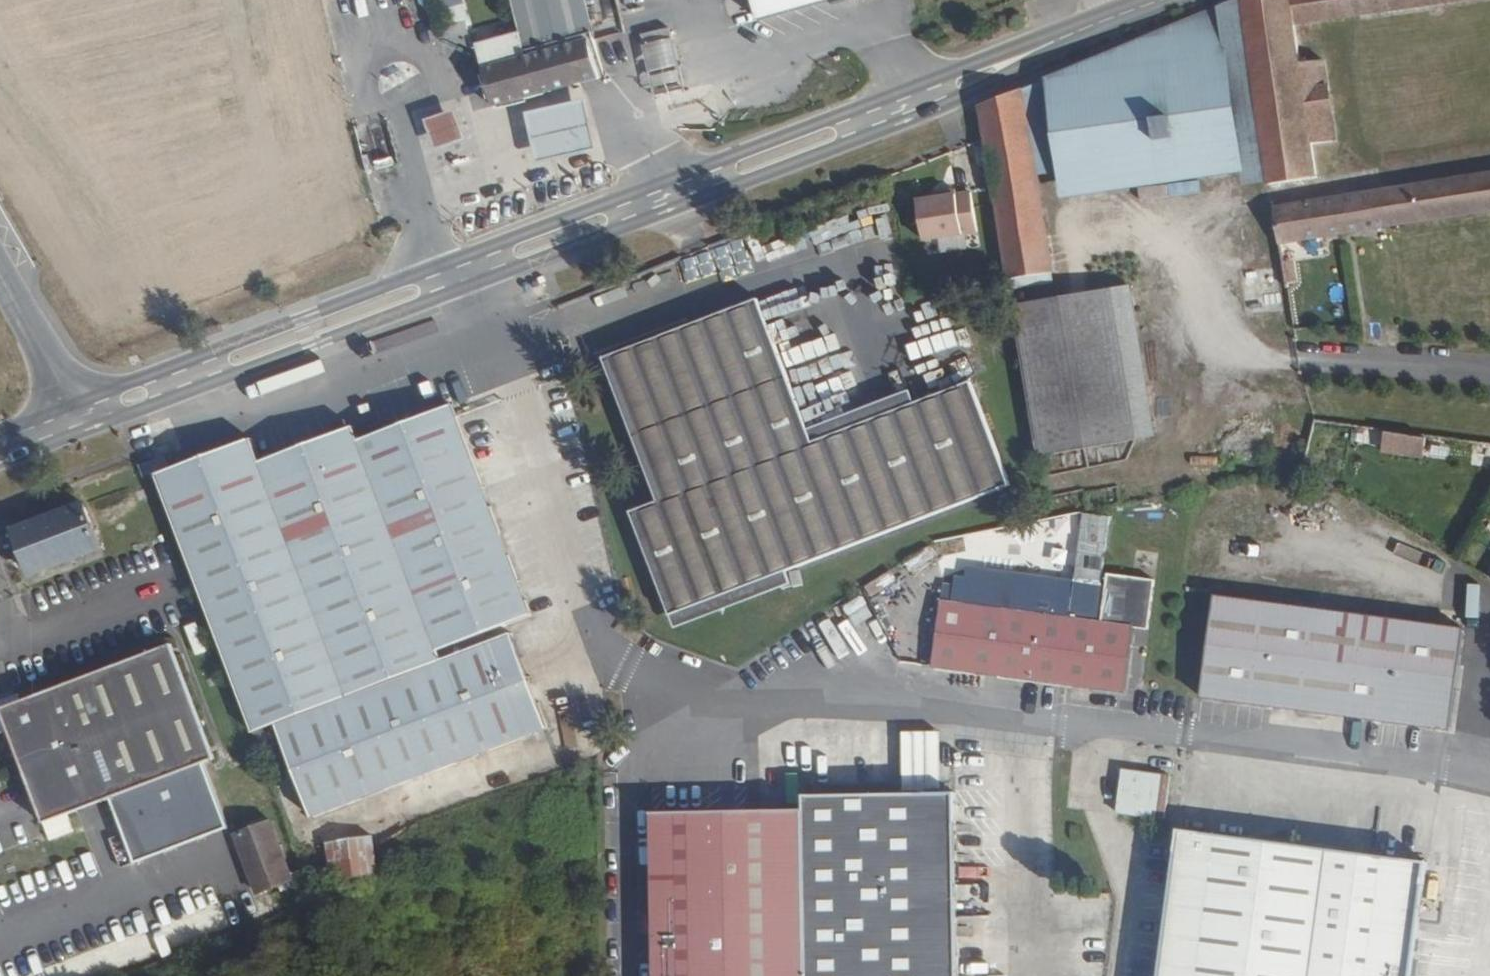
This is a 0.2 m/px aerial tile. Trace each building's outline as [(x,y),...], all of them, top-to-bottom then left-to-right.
[(446,25),(464,21),(459,0),(441,0),(446,25)] [(523,25),(479,38),(492,95),(601,69),(584,0),(516,0),(523,25)] [(763,15),(816,0),(759,0),(763,15)] [(1006,275),(1050,268),(1038,193),(1063,189),(1063,195),(1239,168),(1240,181),(1268,173),(1244,0),(1234,0),(977,100),(982,128),(1006,275)] [(1268,173),(1270,182),(1279,181),(1279,176),(1314,170),(1310,138),(1299,60),(1294,22),(1472,0),(1244,0),(1268,173)] [(648,89),(676,85),(668,36),(641,41),(648,89)] [(1299,60),(1310,138),(1332,138),(1323,57),(1299,60)] [(578,98),(521,111),(531,159),(589,147),(578,98)] [(446,109),(418,120),(428,147),(457,135),(446,109)] [(1277,237),(1489,208),(1489,173),(1283,202),(1282,197),(1272,198),(1277,237)] [(913,192),(919,233),(973,223),(966,182),(951,185),(950,180),(934,183),(935,188),(913,192)] [(702,253),(682,257),(686,273),(705,270),(702,253)] [(1289,259),(1278,262),(1283,282),(1295,279),(1289,259)] [(1132,432),(1109,283),(1012,299),(1035,447),(1132,432)] [(788,582),(781,567),(1005,481),(966,377),(806,438),(753,300),(598,357),(651,498),(625,507),(671,627),(788,582)] [(929,366),(953,360),(949,344),(925,349),(929,366)] [(945,370),(919,380),(923,390),(949,380),(945,370)] [(822,400),(858,392),(855,375),(819,383),(822,400)] [(164,471),(152,476),(282,830),(515,742),(481,651),(338,702),(336,692),(524,623),(448,413),(352,446),(344,423),(251,456),(246,441),(164,471)] [(1425,431),(1383,425),(1381,445),(1422,451),(1425,431)] [(159,459),(147,464),(152,476),(164,471),(159,459)] [(152,476),(147,464),(134,469),(138,481),(152,476)] [(109,480),(5,520),(12,541),(6,543),(12,557),(18,555),(22,561),(89,537),(78,510),(115,496),(109,480)] [(926,549),(902,560),(907,571),(931,560),(926,549)] [(932,597),(921,658),(1123,687),(1133,624),(1148,624),(1154,574),(1105,568),(1099,616),(932,597)] [(1199,593),(1186,691),(1436,727),(1450,626),(1199,593)] [(849,625),(868,618),(860,596),(840,603),(849,625)] [(182,625),(190,653),(201,650),(193,622),(182,625)] [(203,751),(162,638),(15,693),(13,688),(0,692),(0,729),(33,814),(203,751)] [(1120,767),(1116,810),(1163,816),(1168,773),(1120,767)] [(793,793),(793,810),(646,814),(647,975),(944,975),(942,792),(793,793)] [(230,829),(247,895),(288,885),(271,818),(230,829)] [(1428,869),(1178,831),(1156,975),(1412,975),(1428,869)] [(367,833),(318,841),(325,881),(374,874),(367,833)]
